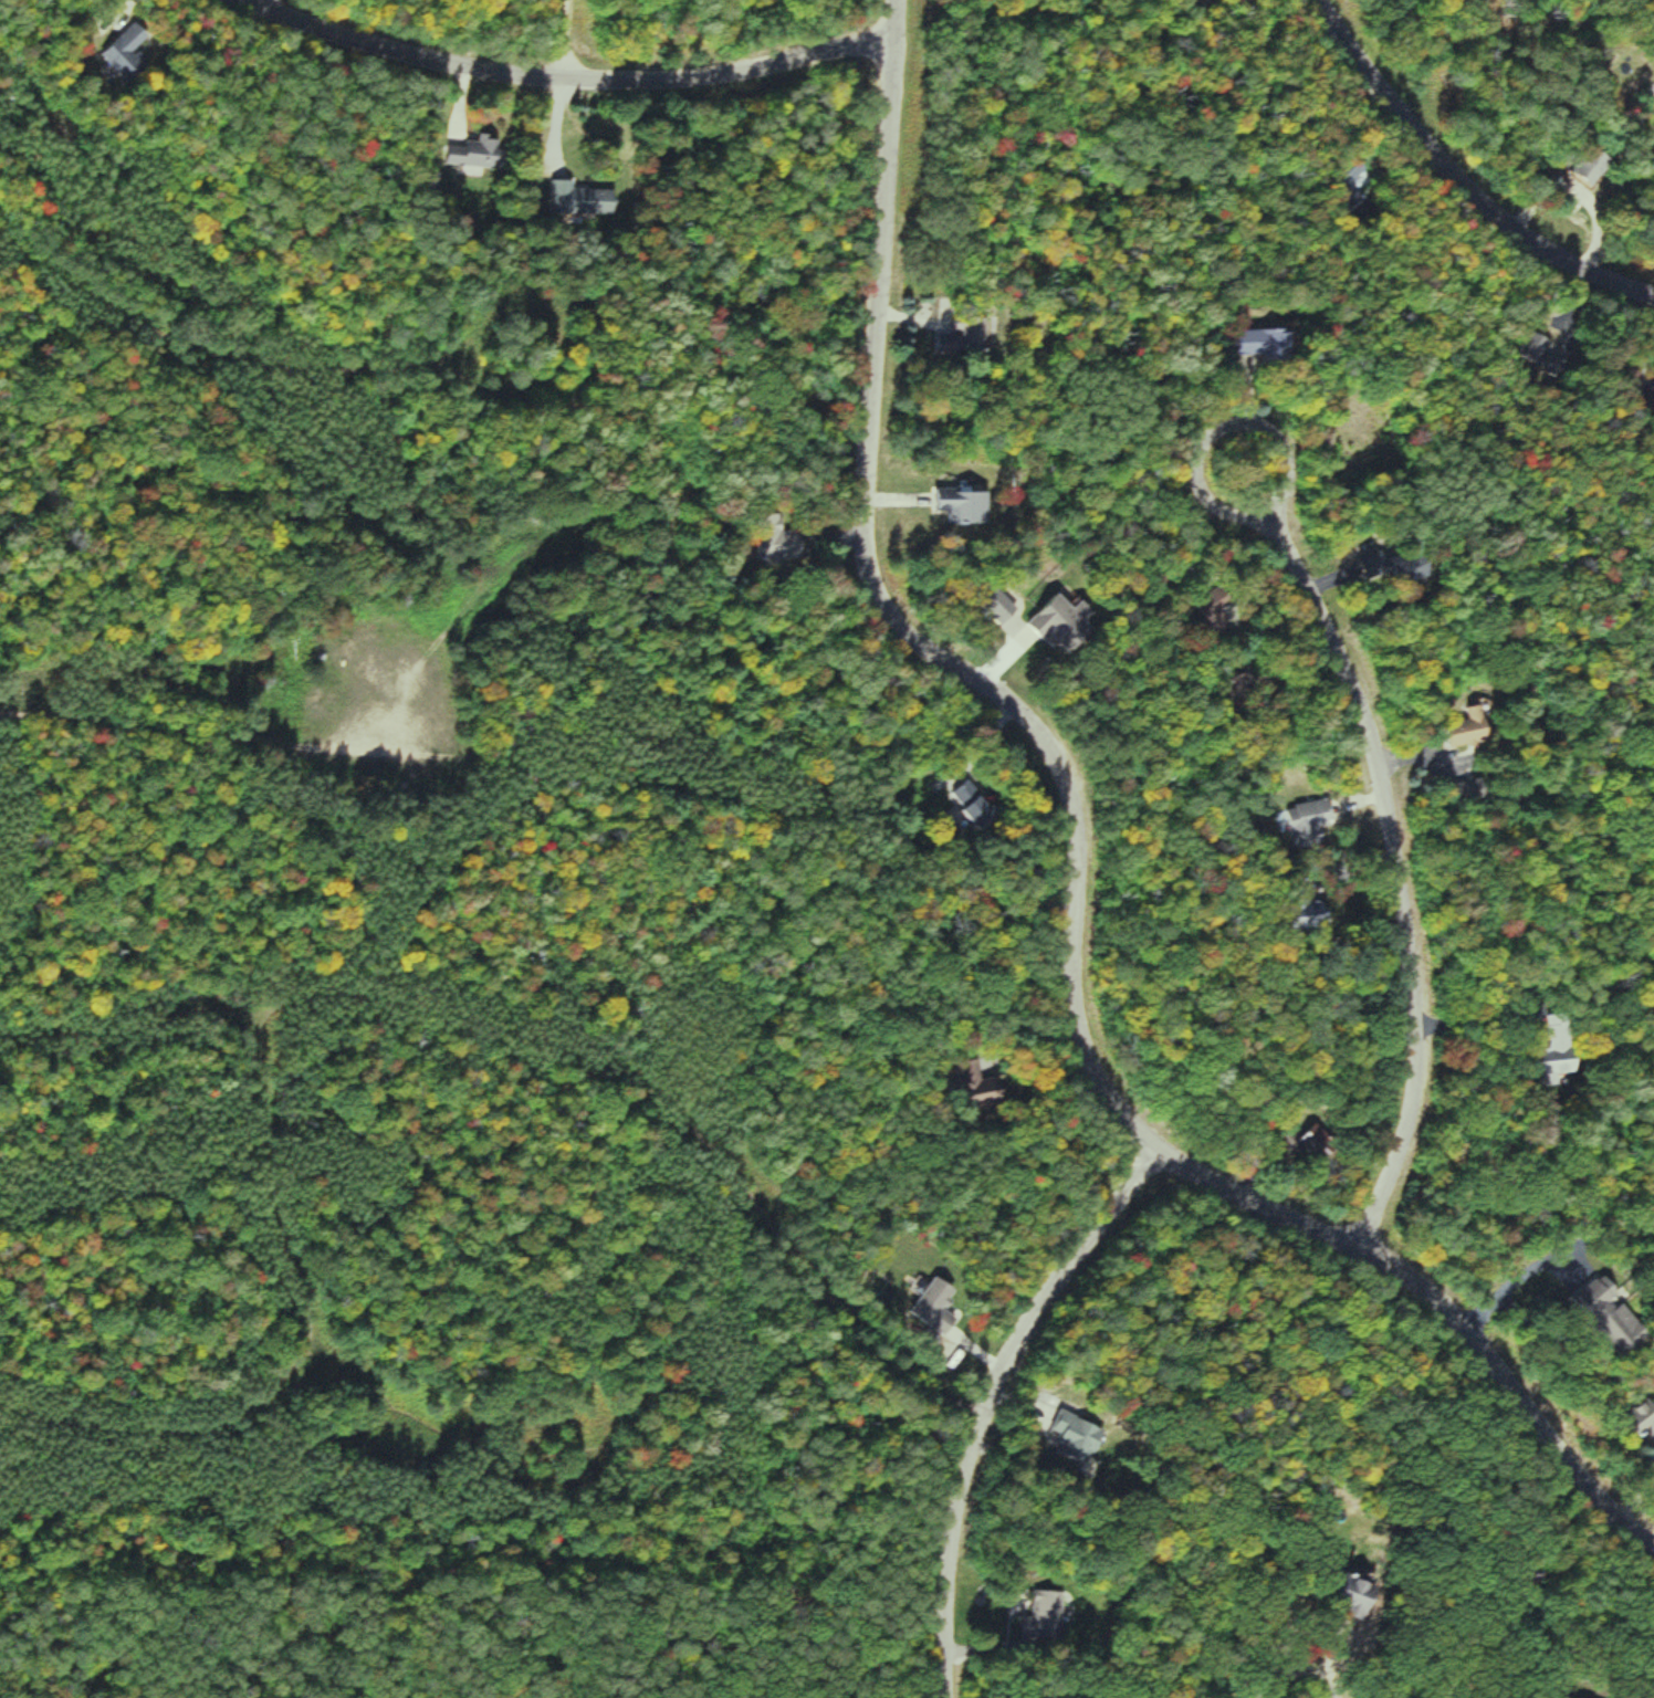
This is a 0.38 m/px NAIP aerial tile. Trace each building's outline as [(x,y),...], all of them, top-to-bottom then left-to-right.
[(104,55),(134,87),(152,70),(138,55),(155,39),(139,22),(104,55)] [(508,169),(510,143),(448,140),(446,166),(508,169)] [(577,189),(577,181),(552,181),(552,214),(623,215),(623,190),(577,189)] [(937,356),(988,357),(989,316),(958,315),(957,336),(937,335),(937,356)] [(1242,331),(1242,358),(1299,358),(1299,331),(1242,331)] [(993,524),(993,487),(936,487),(936,513),(952,513),(952,524),(993,524)] [(1393,568),(1403,576),(1411,565),(1379,543),(1362,568),(1383,582),(1393,568)] [(1054,634),(1073,655),(1097,632),(1086,619),(1087,618),(1065,594),(1031,624),(1046,641),(1054,634)] [(1493,705),(1473,708),(1476,719),(1451,724),(1456,749),(1500,740),(1493,705)] [(1009,815),(973,778),(953,797),(989,834),(1009,815)] [(1460,805),(1494,799),(1491,778),(1456,785),(1460,805)] [(1289,807),(1297,848),(1341,839),(1333,798),(1289,807)] [(1305,925),(1337,925),(1337,904),(1305,904),(1305,925)] [(1548,1051),(1548,1075),(1583,1075),(1583,1051),(1548,1051)] [(988,1081),(983,1060),(966,1064),(976,1105),(1012,1097),(1007,1076),(988,1081)] [(1573,1305),(1628,1356),(1642,1340),(1616,1317),(1622,1310),(1615,1304),(1624,1294),(1602,1273),(1573,1305)] [(948,1335),(973,1297),(940,1276),(915,1314),(948,1335)] [(1631,1419),(1644,1436),(1651,1431),(1653,1436),(1653,1403),(1631,1419)] [(1094,1466),(1110,1432),(1067,1411),(1058,1431),(1063,1433),(1056,1448),(1094,1466)] [(1068,1592),(1038,1591),(1037,1617),(1025,1616),(1025,1639),(1066,1640),(1068,1592)]
